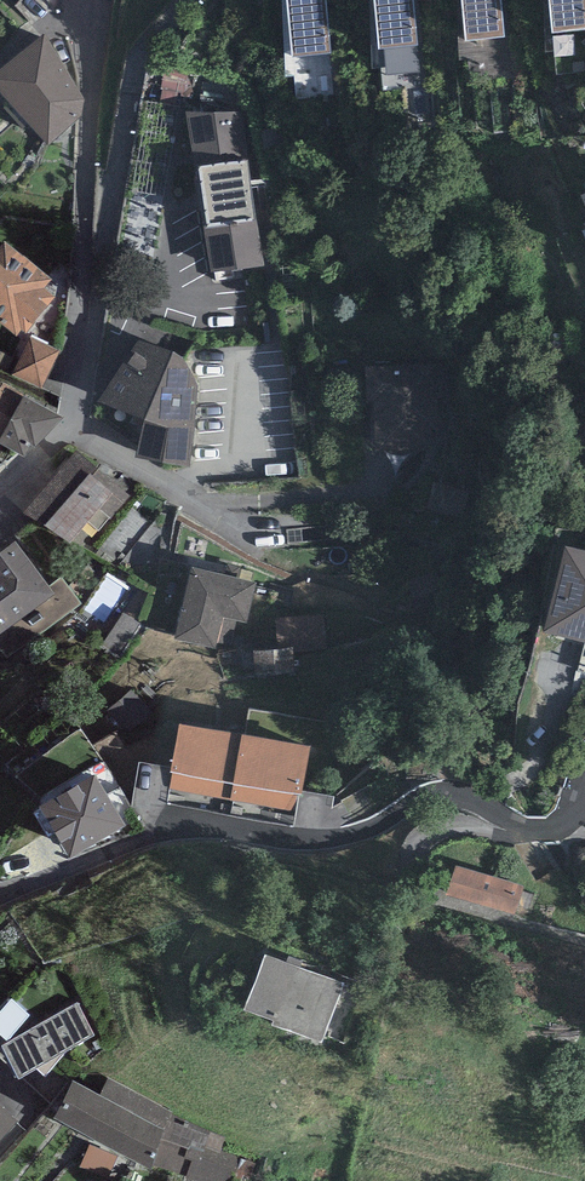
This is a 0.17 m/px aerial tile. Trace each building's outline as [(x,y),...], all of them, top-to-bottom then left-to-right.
[(291,58),(330,55),(325,0),(285,0),(291,58)] [(379,51),(418,47),(413,0),(374,0),(379,51)] [(467,41),(506,37),(503,0),(463,0),(467,41)] [(552,33),(584,30),(584,0),(549,0),(552,33)] [(0,71),(0,98),(48,148),(80,119),(83,101),(43,40),(0,71)] [(245,112),(179,113),(205,276),(265,268),(245,112)] [(136,196),(125,250),(153,256),(164,201),(136,196)] [(4,245),(0,250),(0,327),(15,339),(20,334),(25,338),(55,301),(44,292),(52,282),(4,245)] [(60,351),(31,337),(12,375),(42,389),(60,351)] [(184,360),(139,343),(98,405),(145,423),(136,460),(190,468),(199,390),(184,360)] [(445,366),(363,370),(365,405),(373,405),(374,451),(434,449),(433,430),(438,429),(437,395),(446,395),(445,366)] [(0,387),(0,437),(22,397),(0,387)] [(22,397),(0,437),(0,448),(25,459),(31,449),(35,449),(63,419),(22,397)] [(131,496),(77,453),(24,515),(71,545),(89,523),(98,532),(131,496)] [(5,658),(78,603),(60,579),(49,587),(14,543),(0,554),(0,651),(5,658)] [(584,644),(584,551),(564,547),(545,635),(584,644)] [(255,585),(192,569),(175,639),(214,647),(216,641),(231,645),(236,622),(244,619),(249,610),(255,585)] [(275,618),(277,651),(294,650),(327,648),(325,616),(275,618)] [(277,651),(253,652),(254,675),(296,673),(294,650),(277,651)] [(170,789),(230,800),(242,737),(179,726),(170,774),(172,775),(170,789)] [(310,750),(242,737),(230,800),(293,812),(296,796),(302,797),(310,750)] [(71,860),(124,829),(94,778),(41,810),(71,860)] [(525,889),(457,868),(448,896),(516,917),(525,889)] [(343,985),(264,957),(244,1013),(273,1023),(272,1027),(322,1045),(343,985)] [(12,1002),(0,1016),(0,1039),(6,1044),(29,1015),(12,1002)] [(12,1041),(2,1051),(18,1084),(58,1056),(93,1038),(77,1005),(12,1041)] [(74,1083),(55,1121),(149,1171),(152,1165),(199,1180),(231,1180),(238,1157),(222,1151),(224,1137),(171,1114),(172,1111),(108,1076),(100,1097),(74,1083)] [(25,1128),(0,1106),(0,1156),(25,1128)]
